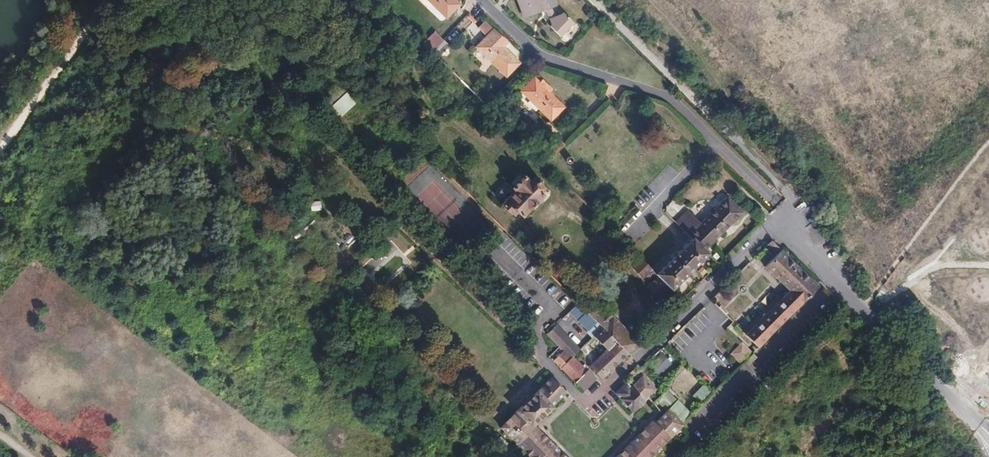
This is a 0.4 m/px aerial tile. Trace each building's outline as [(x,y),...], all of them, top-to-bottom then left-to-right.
[(453,0),(427,0),(445,19),(458,6),(453,0)] [(538,0),(519,0),(526,17),(542,12),(538,0)] [(543,10),(557,5),(555,0),(540,0),(543,10)] [(550,25),(561,35),(574,22),(563,11),(550,25)] [(471,32),(476,20),(464,15),(459,26),(471,32)] [(484,35),(491,27),(484,21),(477,29),(484,35)] [(429,52),(448,33),(437,24),(420,43),(429,52)] [(519,66),(489,35),(476,49),(478,51),(487,61),(505,79),(519,66)] [(438,61),(450,49),(442,43),(431,54),(438,61)] [(481,66),(487,61),(478,51),(473,57),(481,66)] [(549,122),(562,108),(534,80),(520,93),(549,122)] [(337,120),(355,103),(346,93),(327,109),(337,120)] [(551,156),(563,144),(558,140),(547,152),(551,156)] [(553,158),(564,145),(563,144),(551,156),(553,158)] [(572,166),(573,165),(573,163),(572,162),(571,161),(570,160),(568,160),(567,160),(566,161),(565,163),(564,164),(565,166),(565,167),(567,168),(568,168),(570,168),(571,168),(572,166)] [(524,219),(545,198),(539,192),(541,189),(542,185),(542,183),(538,180),(532,185),(526,178),(514,190),(516,193),(503,207),(512,216),(516,211),(524,219)] [(653,178),(637,201),(648,209),(665,186),(653,178)] [(704,255),(743,214),(730,203),(700,234),(692,225),(696,221),(692,217),(680,229),(704,255)] [(630,229),(643,218),(634,207),(621,219),(630,229)] [(675,235),(680,231),(663,215),(659,220),(675,235)] [(672,291),(706,257),(692,242),(657,276),(672,291)] [(767,246),(764,258),(773,260),(776,249),(767,246)] [(819,289),(782,252),(765,269),(802,306),(819,289)] [(644,281),(652,271),(642,262),(633,271),(644,281)] [(721,291),(714,299),(724,308),(732,299),(721,291)] [(588,309),(586,304),(584,300),(578,306),(587,315),(588,309)] [(597,324),(608,313),(598,304),(587,315),(597,324)] [(638,344),(608,313),(597,324),(604,331),(627,354),(638,344)] [(602,379),(627,354),(604,331),(595,339),(607,351),(590,367),(602,379)] [(741,365),(752,352),(741,342),(729,354),(741,365)] [(659,377),(672,363),(658,351),(645,365),(659,377)] [(533,426),(566,396),(552,380),(500,427),(530,456),(565,456),(533,426)] [(644,403),(626,383),(614,394),(633,414),(644,403)] [(703,385),(692,395),(699,403),(710,393),(703,385)] [(591,412),(598,418),(610,404),(603,398),(591,412)] [(654,455),(656,456),(666,456),(690,433),(669,412),(664,416),(670,423),(663,430),(655,421),(632,442),(630,440),(622,448),(624,451),(618,456),(652,456),(654,455)]
